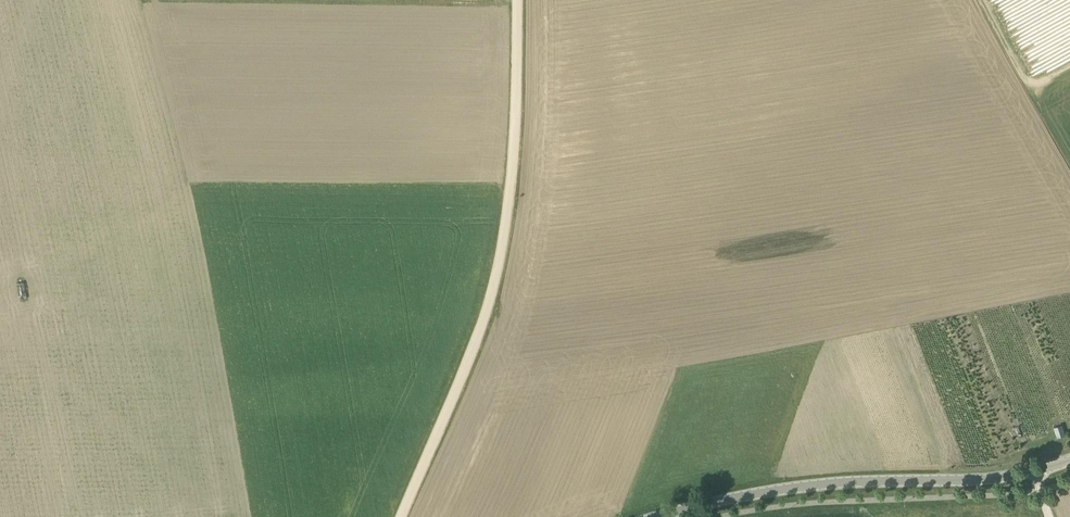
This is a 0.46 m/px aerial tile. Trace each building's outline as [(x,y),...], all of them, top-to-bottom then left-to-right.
[(1062,425),(1054,427),(1057,438),(1065,435),(1062,425)]
